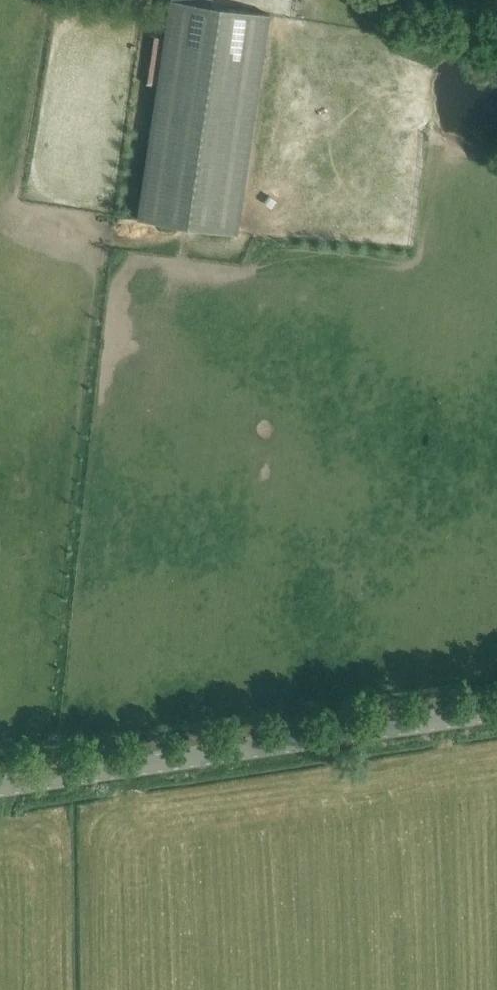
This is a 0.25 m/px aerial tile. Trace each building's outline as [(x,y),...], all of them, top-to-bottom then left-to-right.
[(270,14),(177,0),(171,0),(138,219),(237,234),(270,14)] [(496,10),(496,0),(472,0),(496,10)]
